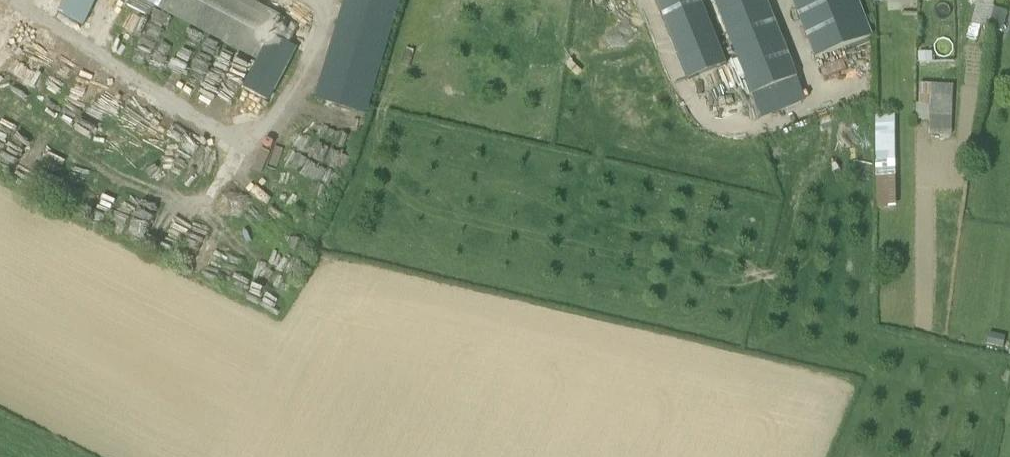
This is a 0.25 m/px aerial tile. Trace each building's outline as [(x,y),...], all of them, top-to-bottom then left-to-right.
[(156,13),(163,0),(133,0),(156,13)] [(230,0),(163,0),(156,13),(253,68),(276,27),(230,0)] [(324,92),(369,106),(401,0),(352,0),(324,92)] [(686,80),(724,65),(697,0),(654,0),(686,80)] [(752,96),(769,89),(800,77),(768,0),(714,0),(752,96)] [(874,36),(859,0),(793,0),(816,59),(874,36)] [(977,2),(971,24),(981,26),(989,28),(990,18),(993,8),(994,0),(970,0),(977,2)] [(990,18),(989,28),(1003,32),(1008,12),(993,8),(990,18)] [(981,26),(971,24),(968,38),(978,40),(981,26)] [(274,104),(301,50),(275,37),(247,91),(274,104)] [(919,52),(919,63),(933,63),(933,52),(919,52)] [(930,120),(931,116),(953,116),(954,85),(920,85),(918,120),(930,120)] [(899,117),(879,117),(881,208),(901,208),(899,117)] [(1004,349),(1007,334),(990,331),(987,345),(1004,349)]
